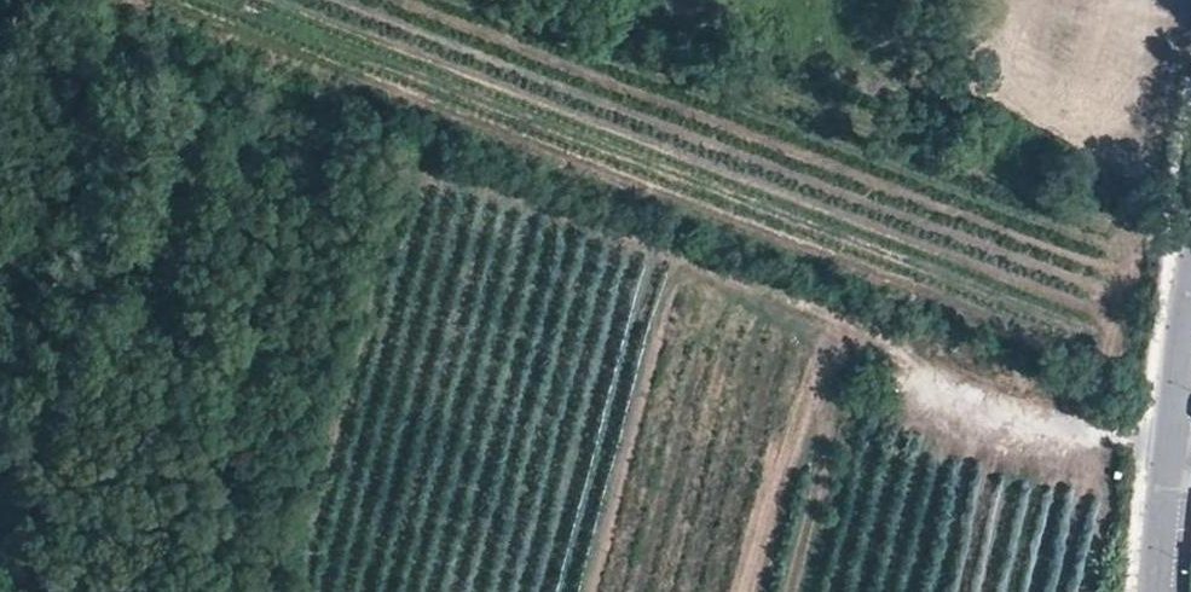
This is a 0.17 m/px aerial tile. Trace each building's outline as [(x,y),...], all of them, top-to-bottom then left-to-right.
[(665,12),(713,6),(712,0),(664,0),(665,12)]
